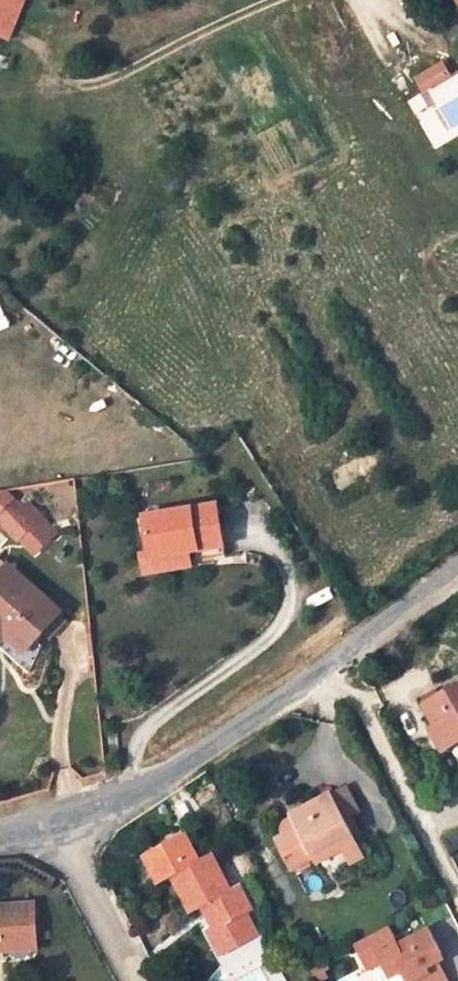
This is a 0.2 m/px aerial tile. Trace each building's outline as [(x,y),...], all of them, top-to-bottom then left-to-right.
[(12,0),(0,0),(0,28),(12,0)] [(28,520),(2,491),(0,493),(0,533),(6,540),(28,520)] [(179,548),(200,545),(195,497),(124,505),(126,521),(118,523),(123,562),(180,555),(179,548)] [(4,646),(22,626),(27,631),(40,615),(35,609),(39,606),(0,571),(0,643),(4,646)] [(38,593),(44,588),(32,578),(27,583),(38,593)] [(457,730),(457,685),(456,680),(407,705),(427,746),(457,730)] [(334,787),(318,795),(332,823),(348,814),(334,787)] [(341,841),(332,823),(318,795),(274,817),(276,821),(264,827),(269,836),(261,840),(277,873),(341,841)] [(224,947),(242,937),(230,913),(236,910),(223,886),(213,891),(194,856),(181,863),(167,837),(127,859),(142,886),(157,877),(178,915),(189,909),(200,929),(193,933),(201,947),(218,938),(224,947)] [(29,938),(26,898),(0,900),(0,941),(29,938)] [(340,946),(354,971),(368,964),(377,979),(389,973),(393,980),(401,980),(416,973),(414,969),(426,963),(422,956),(428,953),(416,932),(386,949),(373,928),(340,946)] [(29,938),(0,941),(0,949),(30,946),(29,938)] [(404,980),(429,980),(424,971),(417,974),(416,973),(404,980)]
